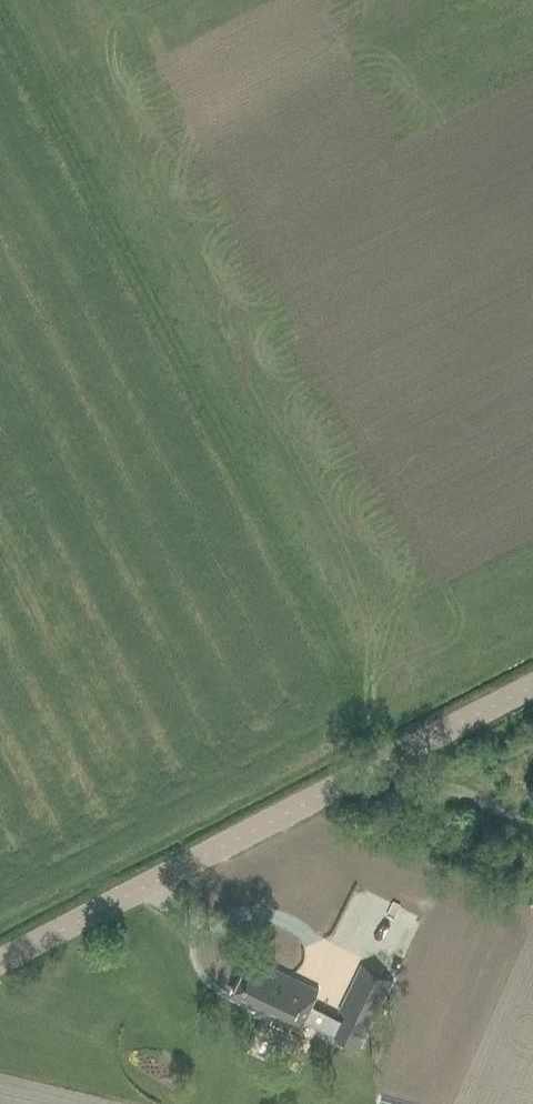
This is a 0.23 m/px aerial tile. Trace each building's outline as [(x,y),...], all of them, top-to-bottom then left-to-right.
[(299,1035),(321,991),(278,970),(275,977),(249,965),(233,994),(260,1007),(257,1014),(299,1035)]
